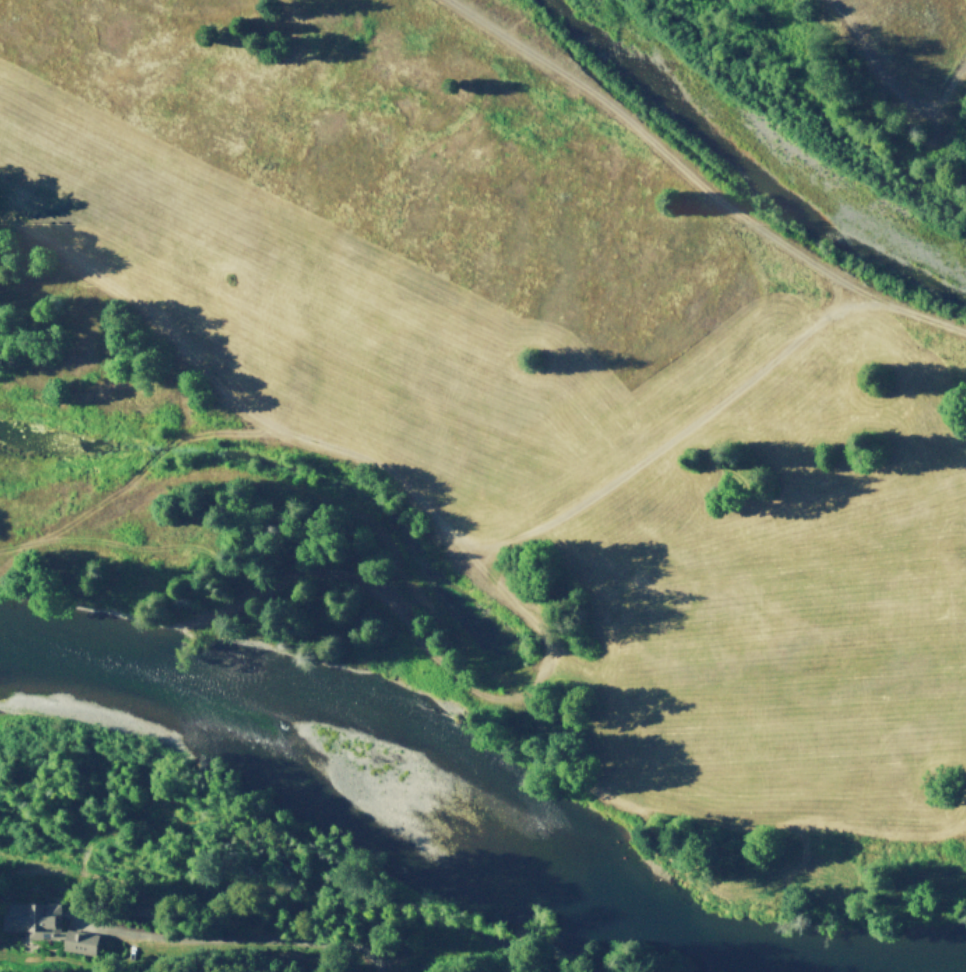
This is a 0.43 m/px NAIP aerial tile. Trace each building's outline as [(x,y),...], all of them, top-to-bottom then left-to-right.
[(4,929),(30,929),(30,937),(44,936),(44,930),(61,930),(61,901),(10,901),(10,910),(4,910),(4,929)] [(100,934),(68,927),(64,948),(96,954),(100,934)]
